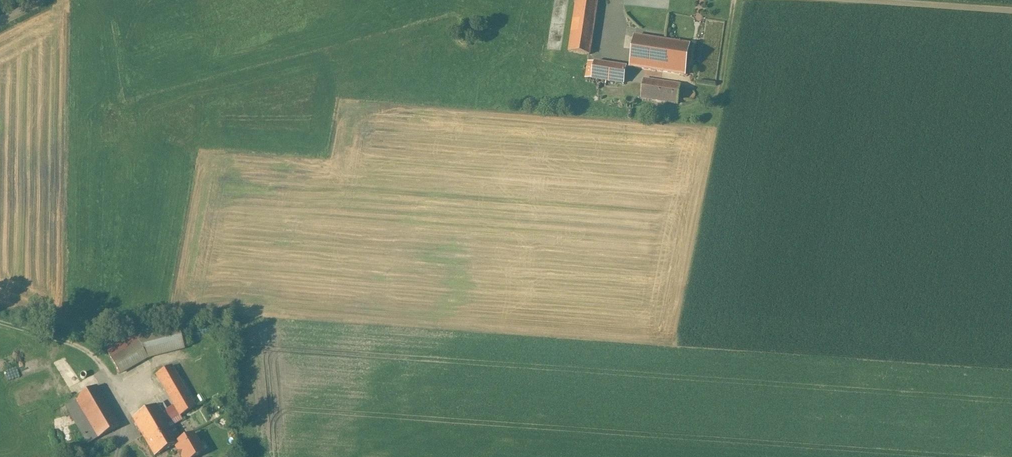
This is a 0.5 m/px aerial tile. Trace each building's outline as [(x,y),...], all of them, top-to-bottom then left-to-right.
[(588,0),(576,0),(568,52),(589,55),(597,1),(588,0)] [(690,45),(634,36),(630,67),(685,76),(690,45)] [(626,66),(594,62),(588,61),(585,78),(623,84),(626,66)] [(681,85),(643,80),(641,98),(678,104),(681,85)] [(176,323),(134,334),(134,335),(139,343),(139,344),(147,357),(147,358),(183,349),(176,323)] [(134,335),(114,346),(113,345),(105,349),(111,360),(139,344),(139,343),(134,335)] [(139,344),(111,360),(119,373),(147,357),(139,344)] [(194,407),(170,367),(156,375),(179,415),(180,416),(194,407)] [(119,426),(95,386),(75,398),(87,420),(98,438),(119,426)] [(87,420),(75,398),(65,404),(77,425),(87,420)] [(162,401),(155,405),(160,414),(165,411),(167,410),(162,401)] [(155,405),(132,418),(154,456),(174,445),(177,443),(165,423),(160,414),(155,405)] [(167,410),(165,411),(160,414),(165,423),(179,415),(174,406),(167,410)] [(98,438),(87,420),(77,425),(88,444),(98,438)] [(174,445),(178,451),(177,451),(180,456),(181,456),(194,456),(201,453),(197,445),(198,444),(193,434),(177,443),(174,445)]
